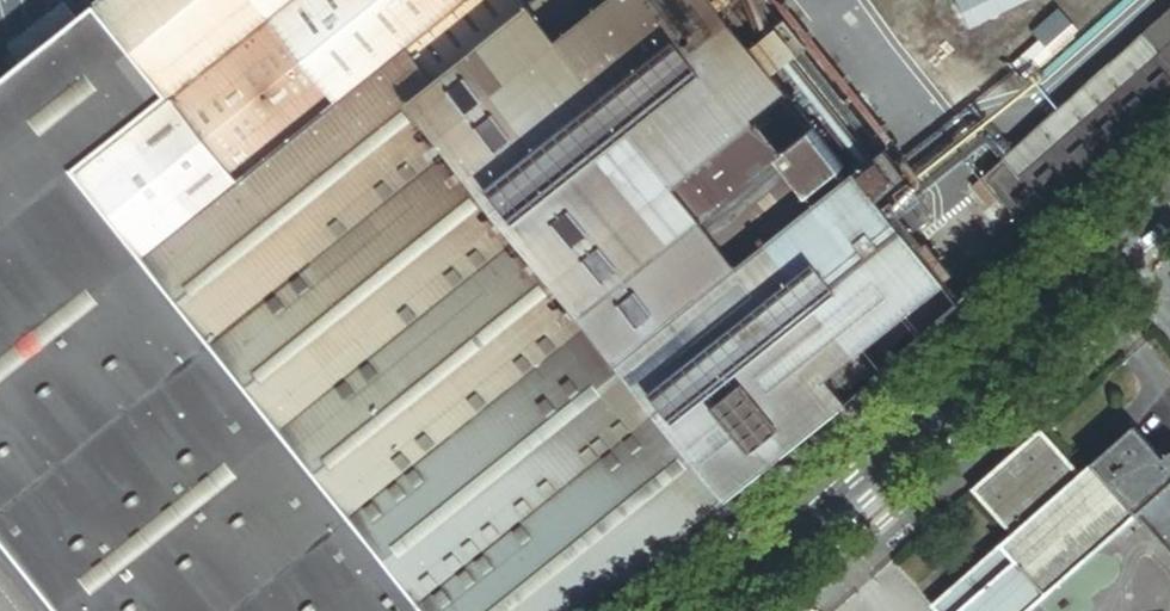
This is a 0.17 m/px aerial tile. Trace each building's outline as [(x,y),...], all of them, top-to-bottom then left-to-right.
[(5,76),(0,70),(0,528),(66,610),(587,610),(852,399),(965,299),(879,191),(859,167),(779,68),(760,44),(724,0),(534,0),(438,76),(411,44),(469,0),(100,0),(5,76)] [(810,43),(791,19),(760,44),(779,68),(810,43)] [(909,167),(889,143),(859,167),(879,191),(909,167)] [(1169,467),(1139,432),(1084,480),(1045,436),(976,495),(1015,539),(935,608),(937,610),(1035,610),(1140,521),(1169,555),(1169,467)]
